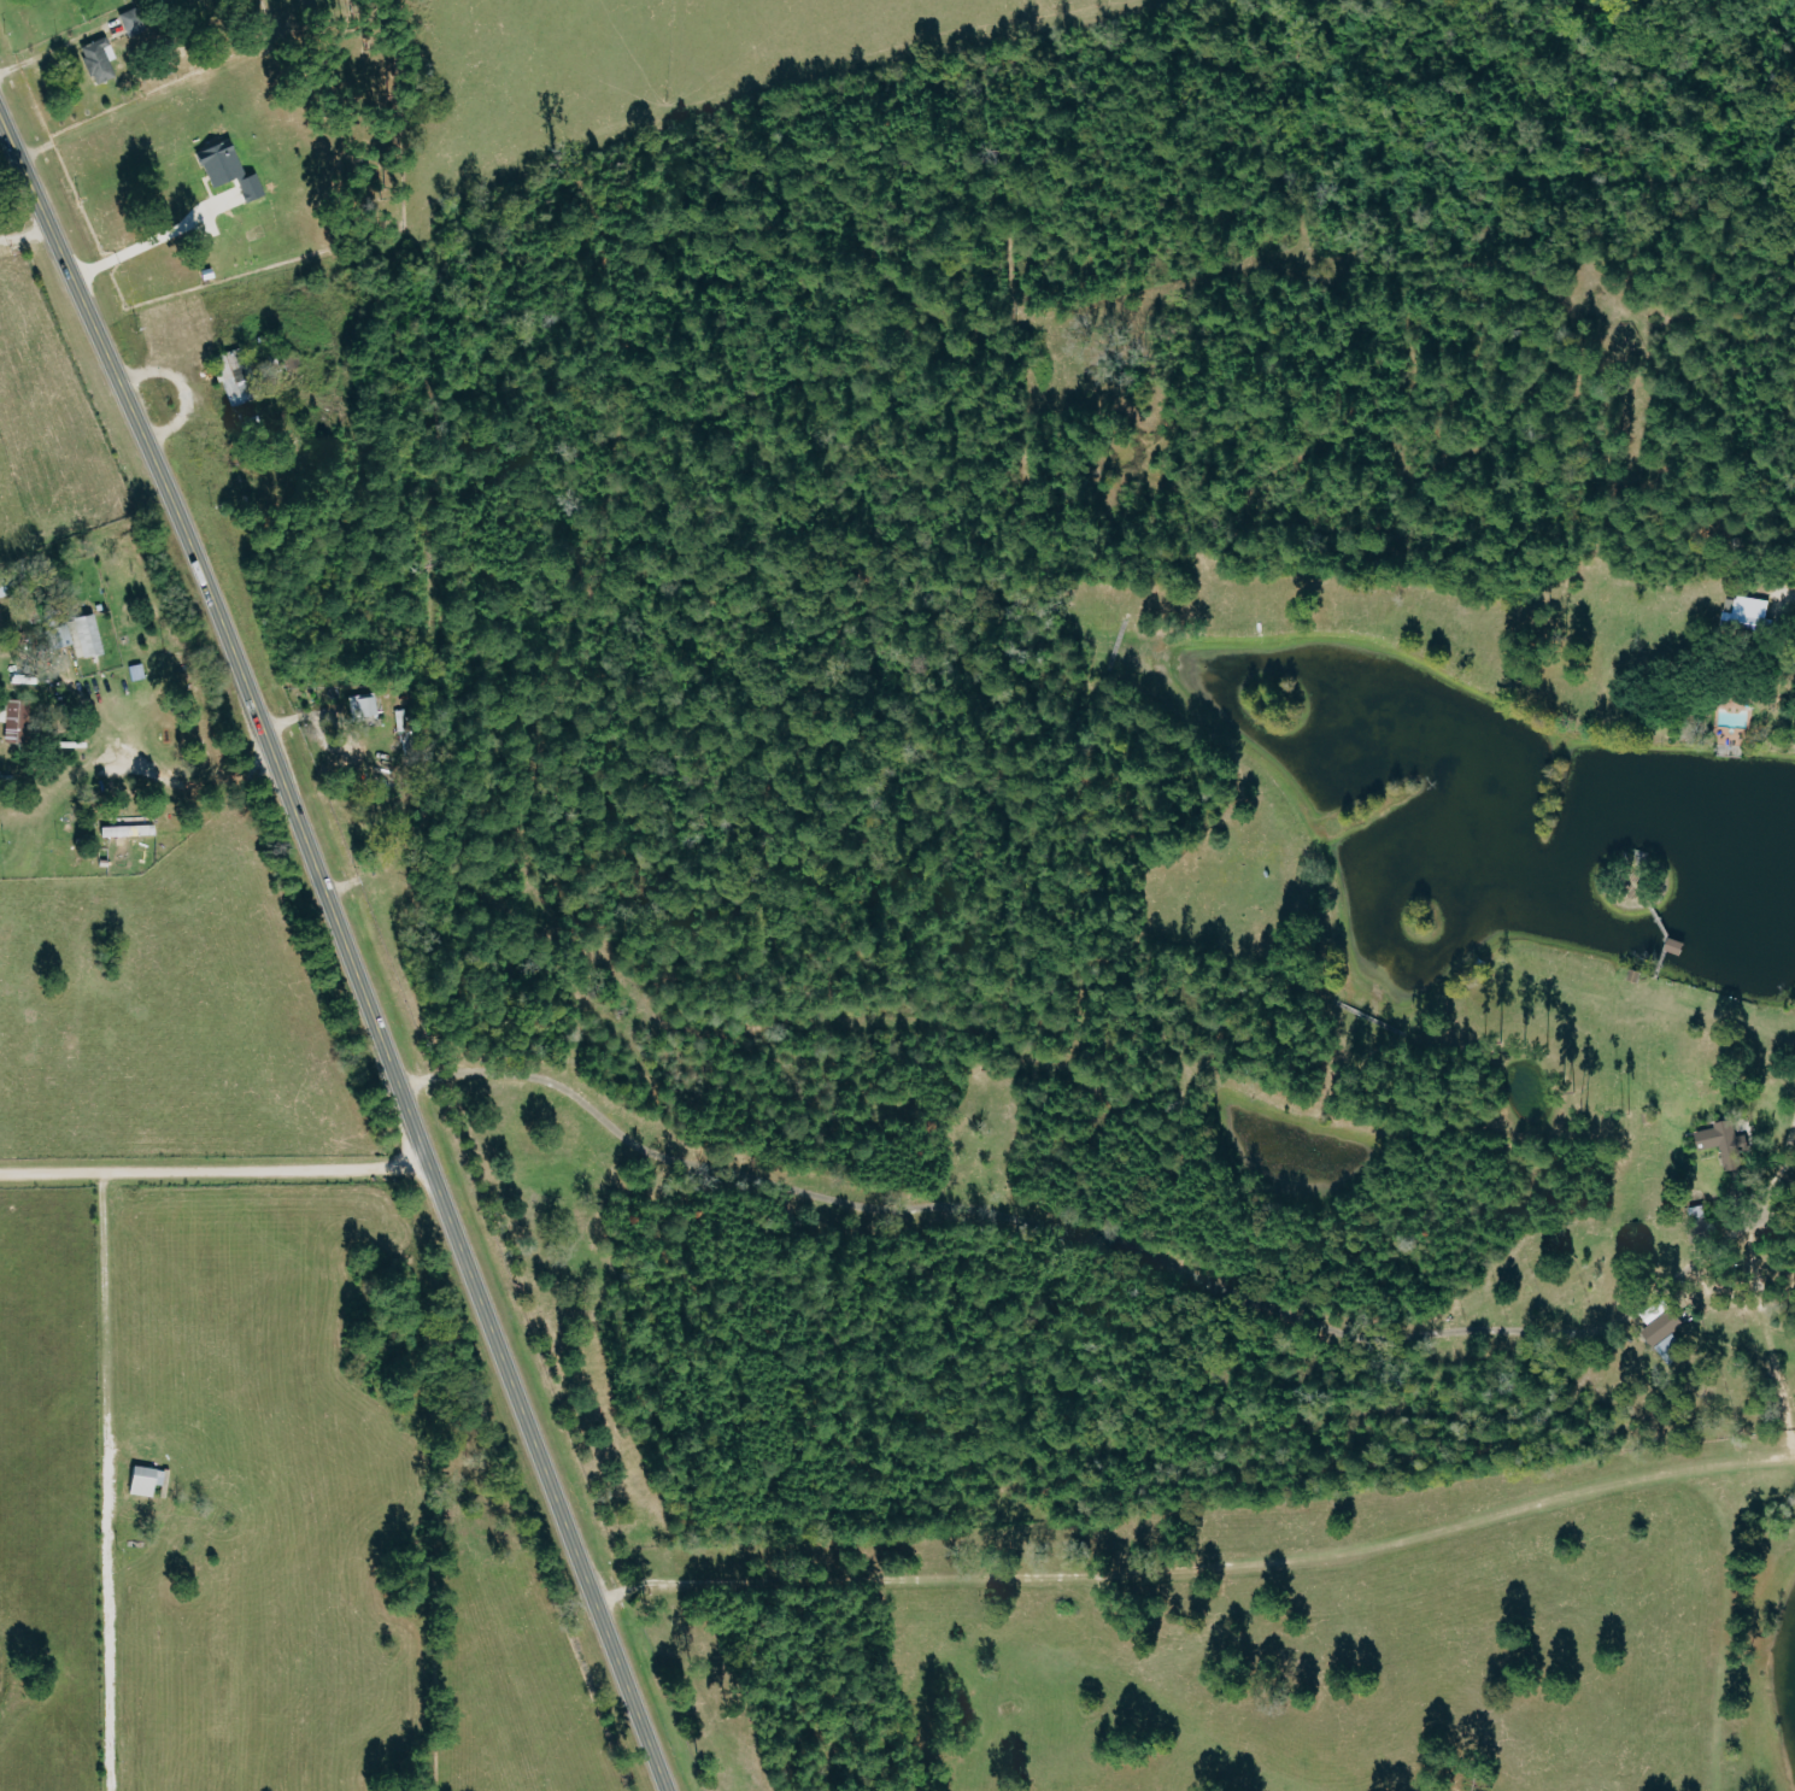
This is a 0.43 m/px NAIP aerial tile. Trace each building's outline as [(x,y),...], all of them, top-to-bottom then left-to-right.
[(120,14),(129,38),(149,30),(140,7),(120,14)] [(116,58),(106,36),(79,49),(96,86),(116,77),(109,62),(116,58)] [(211,186),(236,176),(246,201),(265,194),(256,171),(245,176),(229,138),(197,151),(211,186)] [(229,407),(250,400),(235,349),(214,356),(229,407)] [(1769,602),(1727,595),(1723,621),(1764,628),(1769,602)] [(72,645),(76,659),(103,652),(94,614),(49,626),(55,649),(72,645)] [(350,697),(352,719),(377,716),(375,694),(350,697)] [(24,744),(26,701),(6,700),(4,743),(24,744)] [(101,837),(155,835),(155,825),(101,826),(101,837)] [(1697,1132),(1701,1151),(1722,1147),(1726,1172),(1745,1169),(1737,1120),(1716,1124),(1717,1129),(1697,1132)] [(1686,1324),(1673,1308),(1643,1332),(1656,1348),(1686,1324)] [(155,1485),(162,1487),(165,1471),(134,1466),(129,1494),(152,1498),(155,1485)]
